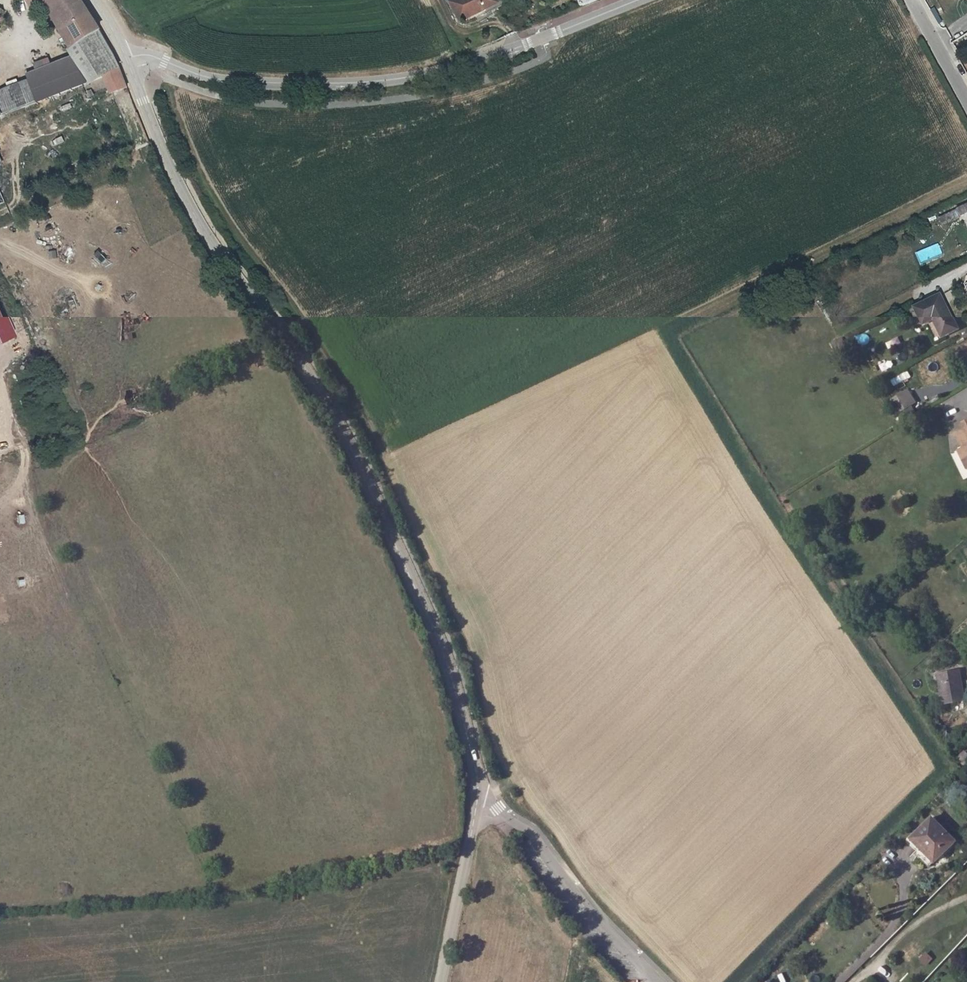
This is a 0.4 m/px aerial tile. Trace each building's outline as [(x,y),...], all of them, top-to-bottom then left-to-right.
[(67,48),(106,33),(82,0),(41,0),(67,48)] [(459,11),(478,0),(467,0),(457,6),(459,11)] [(459,11),(466,24),(486,13),(500,5),(497,0),(478,0),(459,11)] [(500,5),(486,13),(489,17),(508,6),(506,0),(497,0),(500,5)] [(113,47),(106,33),(67,48),(73,59),(113,47)] [(131,89),(113,47),(73,59),(91,87),(95,94),(108,90),(112,96),(131,89)] [(28,75),(30,81),(39,105),(91,87),(73,59),(28,75)] [(39,105),(30,81),(0,92),(0,121),(39,105)] [(956,213),(960,221),(966,218),(966,208),(956,213)] [(946,300),(922,312),(931,329),(940,324),(948,340),(962,333),(946,300)] [(12,339),(0,313),(0,345),(12,339)] [(907,394),(904,396),(912,407),(915,405),(907,394)] [(904,396),(890,404),(899,416),(912,407),(904,396)] [(960,424),(962,430),(953,435),(960,450),(955,452),(960,463),(965,461),(966,465),(966,421),(960,424)] [(955,669),(934,674),(941,703),(963,698),(955,669)] [(966,756),(962,750),(955,755),(960,762),(966,756)] [(922,862),(931,871),(957,845),(933,823),(916,840),(924,849),(920,854),(924,858),(922,862)] [(924,849),(916,840),(912,845),(920,854),(924,849)] [(925,953),(920,959),(925,964),(931,958),(925,953)]
